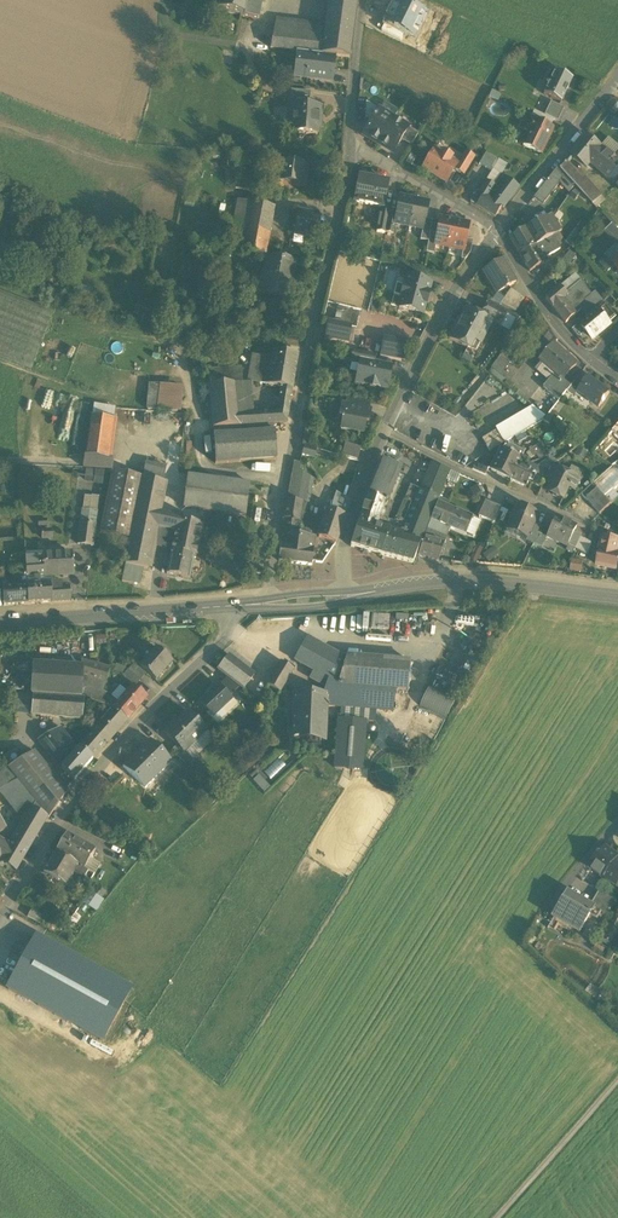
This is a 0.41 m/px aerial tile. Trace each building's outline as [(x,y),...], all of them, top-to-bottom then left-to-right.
[(245,17),(249,0),(221,0),(219,12),(245,17)] [(258,20),(262,0),(249,0),(245,17),(258,20)] [(329,1),(326,25),(322,55),(334,57),(349,59),(357,0),(326,0),(329,1)] [(384,25),(404,35),(415,40),(429,12),(415,5),(414,9),(396,0),(384,25)] [(297,52),(322,55),(326,25),(276,19),(270,50),(282,51),(297,52)] [(404,35),(384,25),(381,32),(401,41),(404,35)] [(305,79),(331,82),(334,57),(322,55),(297,52),(295,74),(305,75),(305,79)] [(543,96),(561,104),(572,80),(555,72),(552,71),(546,82),(549,83),(543,96)] [(492,91),(488,98),(498,103),(501,96),(492,91)] [(291,106),(309,108),(310,93),(291,92),(290,107),(291,107),(291,106)] [(378,110),(393,119),(398,111),(383,102),(378,110)] [(365,119),(371,122),(378,110),(366,103),(365,119)] [(544,116),(557,122),(563,109),(550,103),(544,116)] [(298,136),(303,137),(306,134),(317,135),(318,118),(321,119),(321,108),(309,108),(291,106),(291,107),(291,117),(293,120),(292,133),(295,133),(298,136)] [(363,136),(378,145),(393,119),(378,110),(371,122),(363,136)] [(530,118),(550,128),(553,121),(534,111),(530,118)] [(523,146),(540,154),(548,138),(550,137),(552,134),(551,131),(552,129),(550,128),(530,118),(524,130),(529,132),(523,146)] [(408,128),(393,119),(378,145),(393,154),(401,141),(408,128)] [(401,141),(411,147),(418,134),(408,128),(401,141)] [(587,168),(591,162),(602,149),(601,149),(587,137),(572,156),(587,168)] [(602,148),(614,157),(617,152),(617,146),(609,139),(602,148)] [(612,180),(611,179),(617,173),(617,160),(614,157),(602,148),(601,149),(602,149),(591,162),(596,166),(597,170),(611,181),(612,180)] [(423,170),(445,183),(457,165),(450,161),(451,158),(442,153),(441,155),(434,151),(423,170)] [(464,175),(475,157),(466,152),(455,170),(464,175)] [(479,165),(491,173),(492,170),(498,161),(486,153),(479,165)] [(233,171),(235,156),(221,154),(220,169),(233,171)] [(277,180),(305,183),(308,164),(280,160),(277,180)] [(492,170),(501,177),(507,166),(498,161),(492,170)] [(575,187),(576,187),(583,180),(567,163),(561,171),(565,176),(575,187)] [(534,198),(543,205),(561,182),(565,176),(561,171),(558,168),(534,198)] [(491,173),(486,182),(479,193),(477,192),(470,204),(494,219),(501,207),(503,208),(517,189),(501,177),(492,170),(491,173)] [(354,203),(383,209),(388,183),(377,181),(378,177),(371,176),(370,180),(360,177),(354,203)] [(561,182),(571,193),(575,187),(565,176),(561,182)] [(586,178),(583,180),(576,187),(593,206),(602,198),(603,197),(586,178)] [(581,195),(575,191),(570,198),(576,202),(581,195)] [(395,225),(409,228),(414,201),(399,198),(396,214),(394,225),(395,225)] [(606,202),(602,198),(593,206),(597,211),(606,202)] [(428,204),(414,201),(409,228),(422,230),(423,231),(425,220),(428,204)] [(230,249),(244,252),(253,204),(239,202),(230,249)] [(271,208),(253,204),(244,252),(262,255),(270,214),(271,208)] [(299,212),(297,220),(296,228),(295,235),(314,239),(318,216),(299,212)] [(389,213),(380,212),(376,233),(385,235),(385,234),(389,213)] [(385,234),(393,236),(395,225),(394,225),(396,214),(389,213),(385,234)] [(545,219),(555,236),(558,233),(561,232),(552,215),(545,219)] [(435,246),(449,249),(454,222),(440,219),(437,235),(434,246),(435,246)] [(509,239),(519,256),(535,247),(552,237),(555,236),(545,219),(525,229),(526,230),(509,239)] [(420,241),(428,243),(430,234),(432,222),(425,220),(423,231),(422,230),(420,241)] [(573,232),(579,236),(588,225),(582,221),(573,232)] [(468,225),(454,222),(449,249),(462,252),(463,252),(465,240),(468,225)] [(617,245),(617,231),(613,227),(606,234),(617,245)] [(579,236),(573,232),(564,244),(570,248),(579,236)] [(552,237),(559,248),(562,240),(558,233),(555,236),(552,237)] [(437,235),(430,234),(428,243),(426,254),(434,255),(435,246),(434,246),(437,235)] [(115,238),(99,237),(98,252),(114,253),(115,238)] [(345,237),(343,246),(355,249),(357,239),(345,237)] [(552,237),(535,247),(542,256),(544,255),(546,258),(560,250),(559,248),(552,237)] [(461,260),(464,261),(470,253),(473,242),(465,240),(463,252),(462,252),(461,260)] [(611,264),(617,257),(617,248),(616,246),(604,257),(607,259),(611,264)] [(546,263),(542,256),(535,247),(519,256),(529,273),(546,263)] [(576,257),(569,252),(561,262),(568,267),(576,257)] [(260,294),(290,299),(296,261),(267,256),(263,278),(260,294)] [(611,264),(607,259),(600,266),(608,274),(615,267),(611,264)] [(497,292),(498,294),(507,288),(515,283),(502,262),(485,272),(497,292)] [(416,281),(430,285),(432,276),(419,273),(416,281)] [(560,287),(565,294),(580,281),(574,275),(560,287)] [(251,292),(260,294),(263,278),(253,277),(251,292)] [(428,294),(430,285),(416,281),(407,278),(405,288),(403,287),(400,299),(401,299),(399,309),(422,315),(424,306),(426,306),(429,294),(428,294)] [(592,296),(580,281),(565,294),(567,296),(563,300),(576,315),(581,311),(586,317),(604,302),(596,293),(592,296)] [(565,324),(576,315),(563,300),(567,296),(565,294),(560,287),(545,300),(565,324)] [(500,306),(514,313),(524,301),(507,288),(498,294),(497,292),(496,294),(497,295),(503,301),(500,306)] [(503,301),(497,295),(490,303),(499,308),(500,306),(503,301)] [(482,316),(501,326),(508,312),(499,308),(490,303),(488,302),(482,316)] [(586,317),(589,320),(598,312),(609,324),(617,318),(604,302),(586,317)] [(449,339),(468,349),(472,341),(480,345),(491,323),(467,310),(458,327),(455,326),(449,339)] [(508,312),(501,326),(500,327),(509,332),(520,318),(508,312)] [(610,326),(609,324),(598,312),(589,320),(581,327),(593,341),(610,326)] [(328,322),(324,339),(348,344),(352,327),(328,322)] [(383,339),(380,358),(401,362),(405,343),(383,339)] [(554,374),(562,381),(563,380),(575,366),(553,346),(540,361),(542,363),(536,370),(548,381),(554,374)] [(273,352),(271,361),(269,372),(294,376),(298,355),(273,352)] [(360,362),(373,364),(375,357),(354,353),(352,361),(360,362)] [(292,390),(294,376),(269,372),(271,361),(265,360),(265,358),(252,355),(248,382),(260,385),(267,386),(280,388),(292,390)] [(501,355),(497,361),(506,368),(511,362),(501,355)] [(501,375),(506,368),(497,361),(490,369),(500,377),(501,375)] [(377,388),(387,390),(391,367),(373,364),(360,362),(360,366),(358,374),(356,384),(368,386),(369,389),(374,390),(377,388)] [(349,372),(358,374),(360,366),(351,365),(349,372)] [(241,368),(208,370),(209,386),(236,384),(236,385),(242,385),(241,368)] [(500,377),(490,369),(487,373),(503,386),(508,380),(501,375),(500,377)] [(575,381),(570,387),(563,380),(562,381),(554,374),(548,381),(542,387),(559,402),(566,392),(573,397),(577,391),(582,386),(575,381)] [(577,391),(599,407),(609,393),(587,378),(582,386),(577,391)] [(146,411),(180,414),(183,388),(148,384),(146,411)] [(209,386),(213,429),(240,427),(236,385),(236,384),(209,386)] [(242,385),(236,385),(240,427),(252,426),(251,414),(253,414),(250,385),(242,385)] [(280,388),(279,398),(291,400),(292,390),(280,388)] [(484,406),(496,399),(493,392),(480,400),(484,406)] [(62,429),(73,430),(74,398),(63,398),(62,429)] [(289,409),(291,400),(279,398),(277,407),(289,409)] [(346,408),(368,412),(370,404),(348,400),(346,408)] [(104,470),(112,471),(113,460),(111,460),(117,421),(112,421),(113,409),(94,406),(86,461),(85,469),(104,470)] [(287,423),(289,409),(277,407),(277,413),(253,414),(251,414),(252,426),(273,424),(287,423)] [(350,431),(363,434),(365,424),(368,425),(370,413),(368,412),(346,408),(341,407),(339,419),(343,420),(341,429),(350,431)] [(533,409),(496,431),(482,440),(489,452),(545,417),(533,409)] [(276,460),(273,424),(252,426),(240,427),(213,429),(215,465),(276,460)] [(523,432),(514,438),(518,445),(527,439),(523,432)] [(491,471),(510,480),(517,465),(520,459),(515,457),(519,450),(507,444),(504,451),(501,450),(491,471)] [(537,445),(528,451),(533,458),(542,452),(537,445)] [(302,455),(315,458),(317,449),(304,446),(302,455)] [(346,446),(343,456),(356,460),(359,450),(346,446)] [(583,461),(588,454),(579,448),(574,455),(583,461)] [(389,532),(402,536),(407,524),(397,520),(394,523),(392,530),(389,529),(391,524),(382,521),(388,504),(391,505),(402,477),(395,474),(398,468),(381,460),(368,496),(358,523),(389,532)] [(541,463),(537,467),(548,473),(551,467),(555,465),(547,461),(541,463)] [(294,463),(287,501),(294,502),(299,471),(300,464),(294,463)] [(438,499),(450,471),(431,463),(420,492),(438,499)] [(529,463),(526,469),(532,472),(534,473),(537,468),(529,463)] [(146,464),(142,479),(162,483),(166,468),(146,464)] [(471,471),(485,478),(488,470),(475,464),(471,471)] [(526,469),(517,465),(510,480),(525,487),(532,472),(526,469)] [(545,479),(548,473),(537,467),(537,468),(534,473),(534,474),(545,479)] [(550,488),(557,471),(551,468),(543,485),(550,488)] [(567,476),(578,481),(582,473),(570,468),(567,476)] [(611,505),(617,498),(617,496),(616,494),(617,492),(617,472),(612,468),(590,486),(594,491),(596,489),(611,505)] [(84,483),(93,484),(95,471),(86,470),(84,483)] [(104,471),(95,471),(93,484),(93,485),(102,486),(104,471)] [(302,503),(309,504),(313,480),(299,471),(294,502),(302,503)] [(457,484),(460,475),(450,471),(447,480),(457,484)] [(552,496),(562,500),(567,488),(574,491),(578,481),(567,476),(557,471),(550,488),(554,490),(552,496)] [(101,533),(130,539),(142,479),(113,473),(112,478),(101,533)] [(185,510),(245,517),(249,484),(189,476),(185,510)] [(162,483),(142,479),(130,539),(125,565),(143,569),(148,570),(153,548),(157,527),(160,514),(166,484),(162,483)] [(482,496),(476,486),(469,490),(474,500),(482,496)] [(581,495),(585,500),(594,491),(590,486),(581,495)] [(407,524),(402,536),(401,539),(419,546),(438,499),(420,492),(410,488),(404,503),(413,506),(407,524)] [(596,489),(594,491),(585,500),(600,516),(611,505),(596,489)] [(336,494),(330,513),(344,518),(350,502),(336,494)] [(97,512),(99,498),(91,497),(91,498),(84,497),(82,510),(97,512)] [(284,520),(295,522),(300,522),(302,503),(294,502),(287,501),(284,520)] [(478,517),(494,525),(501,509),(485,501),(478,517)] [(309,504),(302,503),(300,522),(295,522),(293,534),(300,535),(301,529),(309,531),(311,515),(307,515),(309,504)] [(404,503),(397,520),(407,524),(413,506),(404,503)] [(437,503),(431,521),(436,523),(447,527),(453,512),(445,508),(446,507),(437,503)] [(527,539),(528,540),(533,526),(537,515),(515,507),(507,527),(518,531),(516,535),(527,539)] [(82,510),(80,523),(95,525),(97,512),(82,510)] [(453,511),(453,512),(447,527),(449,528),(465,534),(472,518),(453,511)] [(335,544),(344,518),(330,513),(328,512),(318,538),(335,544)] [(169,516),(160,514),(157,527),(166,529),(169,516)] [(193,556),(196,557),(202,527),(178,522),(179,518),(169,516),(166,529),(171,530),(176,531),(175,537),(172,551),(193,555),(193,556)] [(480,521),(472,518),(465,534),(474,537),(480,521)] [(559,542),(567,546),(574,532),(576,528),(555,518),(546,538),(558,543),(559,542)] [(282,533),(293,534),(295,522),(284,520),(282,533)] [(77,545),(92,547),(95,525),(80,523),(77,545)] [(350,546),(381,555),(389,532),(358,523),(350,546)] [(431,527),(428,526),(427,530),(435,532),(446,536),(449,528),(447,527),(436,523),(436,525),(433,524),(431,527)] [(526,543),(533,545),(538,534),(540,528),(533,526),(528,540),(527,539),(526,543)] [(153,548),(172,551),(175,537),(170,536),(171,530),(166,529),(157,527),(153,548)] [(518,531),(507,527),(504,538),(525,546),(526,543),(527,539),(516,535),(518,531)] [(423,539),(424,539),(431,541),(435,532),(427,530),(423,539)] [(42,532),(43,540),(52,539),(51,532),(42,532)] [(412,564),(419,546),(401,539),(402,536),(389,532),(381,555),(412,564)] [(446,536),(435,532),(431,541),(444,544),(446,536)] [(567,546),(574,549),(579,538),(581,536),(574,532),(567,546)] [(315,537),(308,537),(300,535),(293,534),(282,533),(278,562),(312,566),(315,537)] [(538,534),(533,545),(541,549),(546,538),(538,534)] [(574,550),(580,552),(585,541),(579,538),(574,549),(574,550)] [(601,551),(614,554),(617,541),(604,538),(601,551)] [(444,544),(431,541),(424,539),(418,556),(438,560),(444,544)] [(580,552),(586,555),(591,544),(585,541),(580,552)] [(574,550),(574,549),(567,546),(565,552),(571,555),(574,550)] [(468,562),(475,565),(482,549),(476,547),(468,562)] [(500,555),(493,547),(482,555),(488,563),(500,555)] [(167,574),(189,578),(193,556),(193,555),(172,551),(167,574)] [(616,571),(617,562),(617,555),(614,554),(601,551),(598,567),(616,571)] [(43,556),(43,558),(44,578),(54,577),(73,576),(72,554),(45,556),(43,556)] [(13,564),(13,570),(25,569),(25,559),(25,557),(12,557),(11,557),(12,564),(13,564)] [(26,579),(44,578),(43,558),(25,559),(25,569),(26,579)] [(582,562),(570,560),(568,572),(580,574),(582,562)] [(122,582),(140,586),(143,569),(125,565),(122,582)] [(27,587),(26,579),(25,569),(13,570),(11,570),(12,587),(27,587)] [(27,587),(50,585),(54,585),(54,577),(44,578),(26,579),(27,587)] [(50,585),(27,587),(28,604),(52,603),(50,585)] [(56,585),(54,585),(50,585),(52,603),(69,602),(68,588),(56,589),(56,585)] [(28,604),(27,587),(12,587),(3,588),(4,606),(28,604)] [(365,628),(368,616),(358,614),(355,625),(365,628)] [(105,636),(95,637),(96,646),(106,645),(105,636)] [(328,679),(339,685),(347,661),(346,660),(346,659),(307,637),(294,660),(314,671),(328,679)] [(146,673),(155,681),(171,662),(156,649),(140,667),(140,668),(146,673)] [(234,684),(243,691),(254,676),(229,656),(217,671),(234,684)] [(348,657),(346,659),(346,660),(347,661),(339,685),(395,690),(407,691),(410,661),(348,656),(348,657)] [(266,686),(279,693),(293,670),(280,662),(266,686)] [(81,668),(81,677),(105,683),(109,670),(81,663),(81,668)] [(135,663),(130,671),(139,680),(146,673),(140,668),(140,667),(135,663)] [(33,695),(80,698),(81,677),(81,668),(33,665),(32,695),(33,695)] [(113,672),(126,675),(130,671),(117,666),(113,672)] [(133,687),(139,680),(130,671),(126,675),(124,679),(133,687)] [(311,678),(326,687),(328,679),(314,671),(311,678)] [(102,694),(105,683),(81,677),(80,698),(84,698),(99,704),(102,694)] [(394,702),(395,690),(339,685),(328,679),(326,687),(323,695),(322,696),(323,696),(325,696),(336,697),(353,699),(394,702)] [(218,687),(229,698),(236,691),(225,680),(218,687)] [(120,686),(110,697),(118,704),(127,693),(120,686)] [(104,705),(114,709),(127,720),(146,698),(133,687),(127,693),(118,704),(110,697),(107,695),(104,705)] [(200,704),(213,718),(231,700),(229,698),(218,687),(200,704)] [(447,717),(454,701),(423,689),(417,705),(447,717)] [(99,704),(104,705),(107,695),(102,694),(99,704)] [(293,736),(324,738),(324,722),(324,706),(325,696),(323,696),(322,696),(323,695),(296,694),(293,736)] [(31,716),(82,721),(84,698),(80,698),(33,695),(31,716)] [(341,708),(352,709),(353,699),(336,697),(325,696),(324,706),(341,708)] [(393,712),(394,702),(353,699),(352,709),(374,710),(393,712)] [(237,706),(231,700),(213,718),(218,724),(237,706)] [(341,708),(340,719),(365,721),(365,722),(373,723),(374,710),(352,709),(341,708)] [(92,760),(127,720),(114,709),(112,711),(110,709),(100,720),(102,722),(79,748),(92,760)] [(177,746),(184,753),(185,753),(206,732),(187,713),(174,726),(171,724),(163,732),(177,746)] [(338,719),(334,769),(361,771),(365,722),(365,721),(340,719),(338,719)] [(43,746),(61,769),(72,757),(67,753),(74,746),(61,730),(48,737),(39,741),(43,746)] [(215,741),(206,732),(185,753),(192,760),(194,762),(215,741)] [(123,767),(145,788),(162,771),(171,761),(150,740),(123,767)] [(72,757),(77,751),(74,746),(67,753),(72,757)] [(184,753),(177,746),(172,751),(186,765),(192,760),(185,753),(184,753)] [(74,781),(92,760),(79,748),(77,751),(72,757),(61,769),(74,781)] [(36,804),(33,809),(48,819),(66,793),(34,753),(8,769),(11,773),(19,782),(36,804)] [(162,771),(164,774),(169,769),(174,773),(179,769),(171,761),(162,771)] [(8,769),(0,774),(0,778),(11,773),(8,769)] [(0,778),(0,791),(19,782),(11,773),(0,778)] [(251,780),(261,792),(267,787),(257,775),(251,780)] [(0,791),(0,795),(24,824),(27,818),(33,809),(36,804),(19,782),(0,791)] [(33,809),(27,818),(42,827),(48,819),(33,809)] [(30,847),(42,827),(27,818),(24,824),(15,838),(30,847)] [(66,833),(55,853),(77,866),(84,870),(90,859),(95,850),(83,843),(84,842),(77,839),(66,833)] [(15,838),(9,848),(0,842),(0,860),(16,871),(30,847),(15,838)] [(604,879),(617,858),(617,856),(606,847),(589,868),(604,879)] [(73,872),(77,866),(55,853),(43,873),(65,886),(73,872)] [(617,889),(617,858),(604,879),(617,889)] [(100,864),(90,859),(84,870),(94,875),(100,864)] [(73,872),(90,881),(94,875),(84,870),(77,866),(73,872)] [(96,885),(90,893),(101,900),(106,893),(96,885)] [(603,914),(608,917),(616,902),(599,892),(591,907),(595,909),(602,913),(603,914)] [(101,900),(90,893),(82,904),(93,912),(102,901),(101,900)] [(591,907),(568,894),(554,919),(580,934),(590,917),(595,909),(591,907)] [(21,916),(36,924),(40,915),(25,907),(21,916)] [(595,909),(590,917),(597,921),(602,913),(595,909)] [(604,918),(595,936),(598,937),(608,917),(603,914),(602,917),(604,918)] [(614,917),(601,943),(610,947),(617,930),(617,918),(614,917)] [(595,943),(598,937),(595,936),(586,931),(583,936),(595,943)] [(36,936),(7,989),(102,1042),(132,989),(36,936)]
